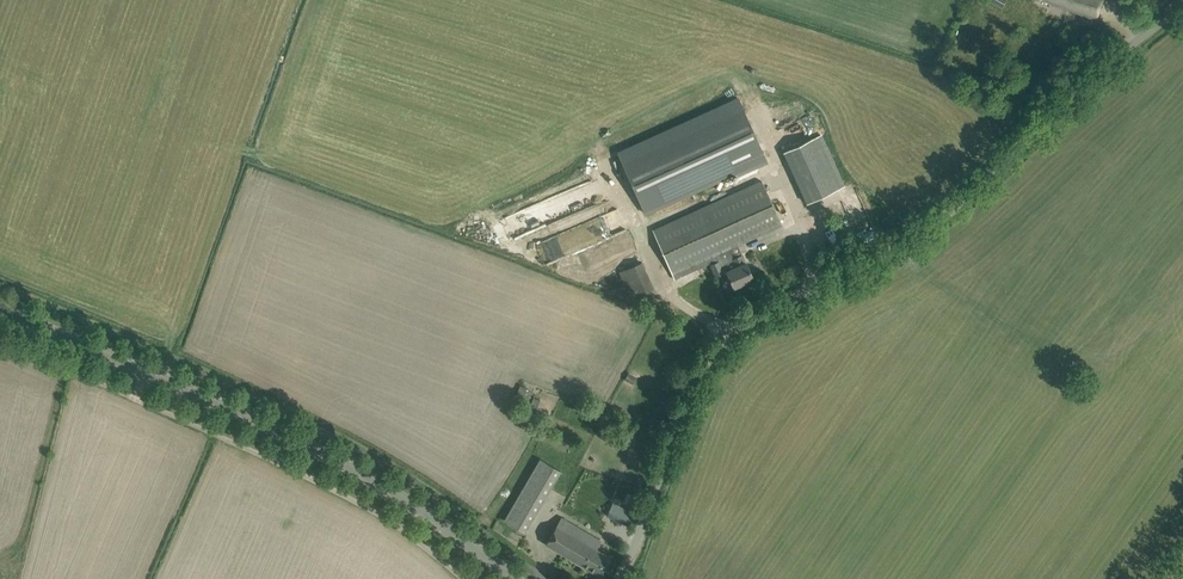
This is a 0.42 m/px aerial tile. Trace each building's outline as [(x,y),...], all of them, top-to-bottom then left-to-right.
[(1097,20),(1103,0),(1039,0),(1097,20)] [(768,163),(745,112),(624,167),(645,213),(735,172),(737,176),(768,163)] [(821,134),(782,151),(805,202),(844,185),(821,134)] [(715,276),(727,271),(733,287),(753,278),(746,262),(746,263),(737,245),(781,225),(762,181),(652,230),(674,279),(709,263),(715,276)] [(602,259),(626,249),(619,232),(629,228),(621,207),(568,229),(573,241),(566,244),(569,253),(595,242),(602,259)] [(619,272),(631,299),(654,289),(642,262),(619,272)] [(525,531),(550,488),(560,469),(539,457),(503,518),(525,531)] [(635,512),(613,502),(606,516),(629,526),(635,512)] [(545,544),(600,576),(611,557),(596,549),(601,541),(561,518),(545,544)]
